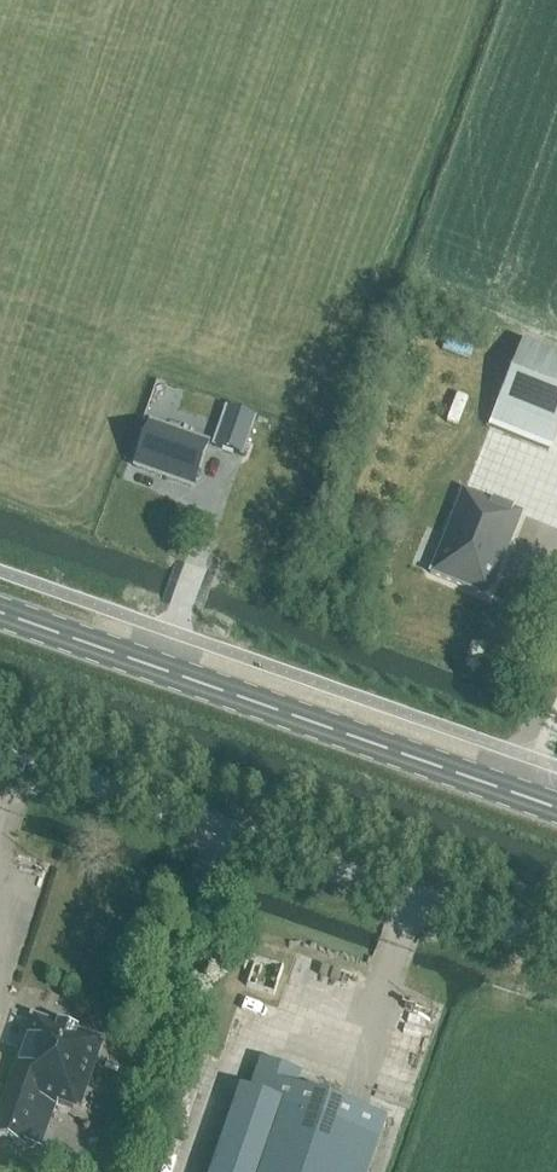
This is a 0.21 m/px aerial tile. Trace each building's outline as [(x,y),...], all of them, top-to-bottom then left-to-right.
[(552,449),(556,438),(556,357),(523,344),(490,425),(552,449)] [(254,418),(227,408),(213,445),(240,455),(254,418)] [(133,466),(192,487),(208,443),(149,422),(133,466)] [(429,573),(488,597),(497,573),(493,571),(496,564),(501,566),(522,513),(511,509),(510,511),(492,504),(493,502),(481,497),(480,500),(469,495),(470,493),(463,490),(429,573)] [(252,981),(247,997),(295,1012),(300,997),(252,981)] [(28,1148),(44,1105),(57,1109),(58,1105),(78,1112),(79,1110),(81,1111),(105,1041),(33,1016),(0,1106),(0,1138),(28,1148)] [(384,1128),(384,1129),(386,1124),(295,1093),(300,1077),(260,1063),(249,1095),(239,1092),(212,1171),(369,1171),(384,1128)]
